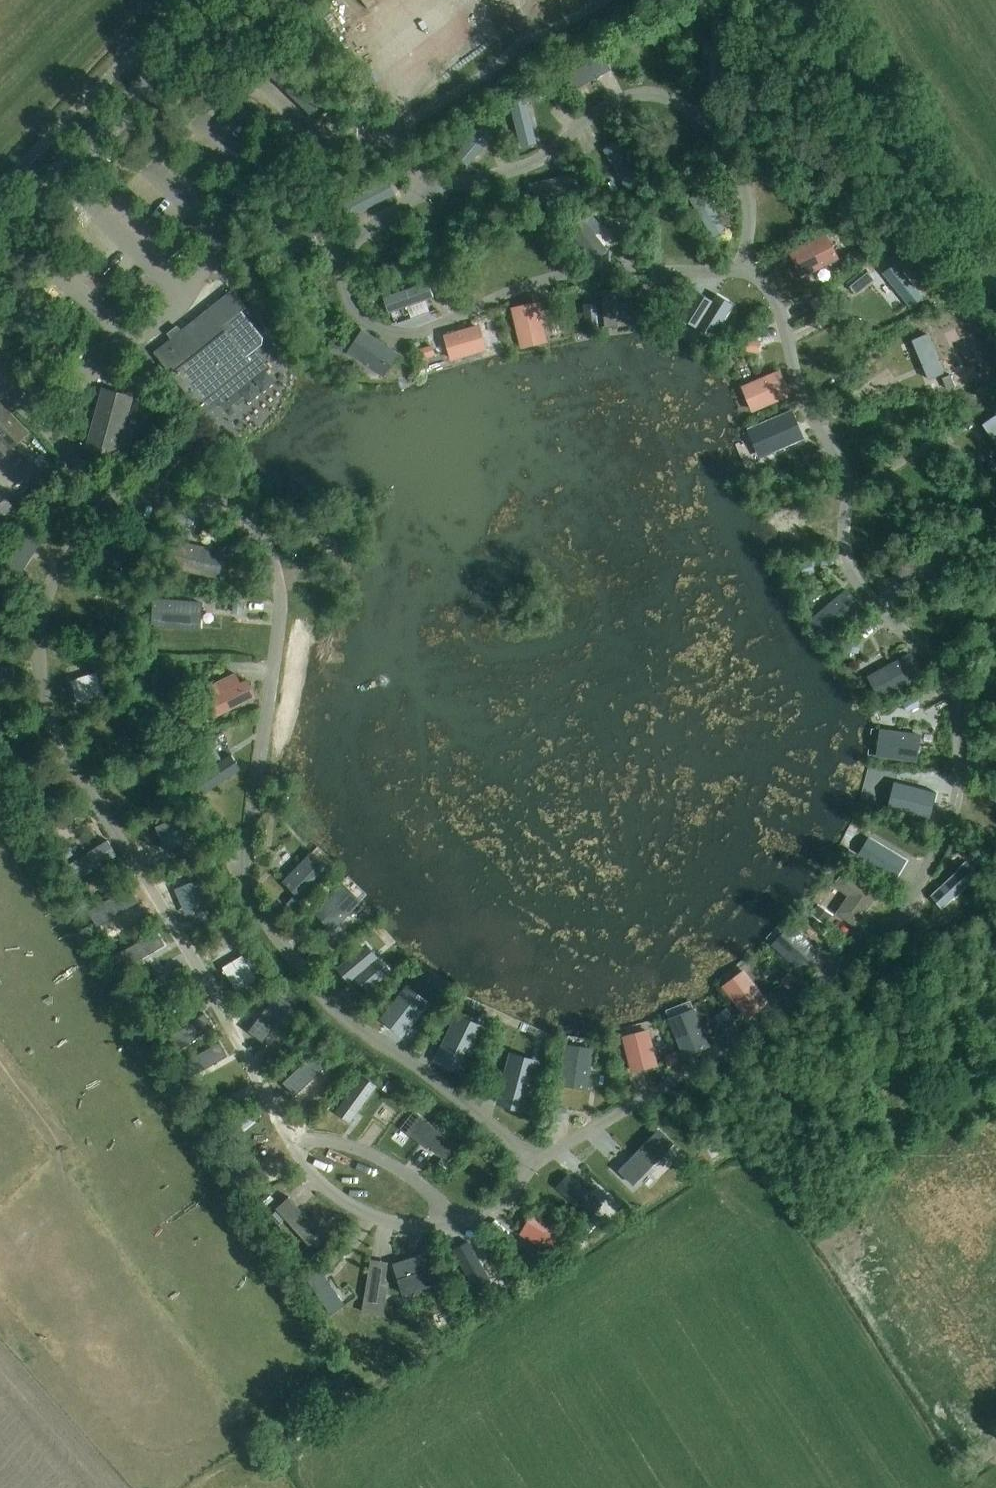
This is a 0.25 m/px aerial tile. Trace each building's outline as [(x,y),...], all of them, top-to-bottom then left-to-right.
[(603,55),(560,77),(567,91),(610,70),(603,55)] [(525,96),(509,100),(519,139),(534,135),(525,96)] [(487,119),(461,149),(473,160),(499,129),(487,119)] [(621,149),(608,157),(628,191),(642,183),(621,149)] [(702,166),(691,173),(698,184),(709,177),(702,166)] [(576,174),(537,182),(541,198),(580,190),(576,174)] [(380,184),(344,202),(352,216),(387,198),(380,184)] [(727,229),(703,188),(688,197),(712,238),(727,229)] [(620,209),(619,222),(632,223),(633,210),(620,209)] [(607,250),(577,212),(563,223),(592,262),(607,250)] [(839,259),(826,233),(789,252),(801,278),(839,259)] [(883,274),(911,308),(923,298),(896,264),(883,274)] [(443,279),(432,283),(437,296),(448,292),(443,279)] [(433,297),(428,282),(383,297),(388,313),(433,297)] [(631,325),(626,288),(600,291),(604,328),(631,325)] [(269,368),(255,350),(261,345),(262,339),(240,312),(244,309),(231,293),(157,354),(173,374),(172,374),(205,416),(219,404),(225,412),(243,398),(238,393),(269,368)] [(826,306),(821,294),(809,300),(815,312),(826,306)] [(704,330),(708,322),(725,331),(738,307),(723,299),(718,308),(701,299),(689,322),(704,330)] [(548,342),(539,301),(510,307),(519,349),(548,342)] [(595,303),(583,304),(585,317),(597,316),(595,303)] [(659,304),(659,317),(672,317),(672,304),(659,304)] [(487,351),(479,324),(443,335),(451,361),(487,351)] [(399,353),(361,329),(346,353),(383,377),(399,353)] [(931,333),(916,339),(932,379),(947,373),(931,333)] [(748,339),(745,351),(759,354),(761,341),(748,339)] [(342,355),(343,342),(328,341),(328,354),(342,355)] [(429,346),(417,349),(419,359),(431,355),(429,346)] [(791,396),(779,369),(740,386),(752,413),(791,396)] [(133,431),(123,429),(132,397),(102,388),(86,447),(116,455),(116,454),(126,457),(133,431)] [(28,434),(0,405),(0,462),(28,434)] [(803,438),(790,410),(757,424),(770,453),(803,438)] [(983,421),(995,440),(995,411),(983,421)] [(36,448),(40,444),(36,440),(32,444),(36,448)] [(807,462),(794,468),(799,479),(812,473),(807,462)] [(19,513),(0,493),(0,532),(19,513)] [(187,515),(174,512),(171,524),(184,527),(187,515)] [(149,529),(135,526),(132,537),(145,541),(149,529)] [(27,534),(4,570),(19,580),(41,543),(27,534)] [(142,550),(105,538),(96,565),(134,577),(142,550)] [(225,552),(176,540),(169,568),(218,579),(225,552)] [(948,559),(939,542),(896,563),(904,580),(948,559)] [(814,573),(811,561),(798,565),(801,577),(814,573)] [(865,610),(846,588),(808,621),(827,643),(865,610)] [(202,602),(153,598),(151,627),(200,631),(202,602)] [(242,615),(243,600),(232,600),(231,614),(242,615)] [(859,641),(844,640),(843,653),(858,654),(859,641)] [(924,677),(910,652),(866,676),(880,701),(924,677)] [(16,683),(14,664),(0,666),(0,685),(16,683)] [(70,681),(70,682),(72,682),(78,701),(76,702),(77,704),(104,695),(97,672),(70,681)] [(208,721),(256,697),(247,680),(199,704),(208,721)] [(915,696),(902,704),(908,713),(921,706),(915,696)] [(99,743),(135,724),(128,709),(91,728),(99,743)] [(194,730),(191,715),(179,718),(182,733),(194,730)] [(921,734),(879,729),(875,758),(917,763),(921,734)] [(213,746),(206,734),(194,742),(201,754),(213,746)] [(230,756),(192,780),(201,794),(239,771),(230,756)] [(891,810),(891,811),(928,821),(935,793),(898,783),(898,784),(891,810)] [(270,793),(268,808),(279,810),(280,794),(270,793)] [(182,817),(155,828),(165,850),(183,842),(179,834),(188,830),(182,817)] [(107,840),(66,867),(76,882),(117,856),(107,840)] [(877,844),(866,861),(896,879),(906,861),(877,844)] [(73,856),(67,846),(54,854),(60,864),(73,856)] [(857,854),(849,849),(844,857),(852,861),(857,854)] [(331,872),(311,852),(281,881),(295,895),(302,902),(331,872)] [(959,871),(931,897),(941,909),(977,876),(972,871),(972,869),(967,863),(965,863),(959,868),(959,871)] [(877,895),(844,871),(834,886),(848,896),(835,914),(853,927),(877,895)] [(197,880),(175,889),(183,907),(205,898),(197,880)] [(362,902),(340,882),(312,911),(333,932),(362,902)] [(102,935),(144,911),(135,895),(93,919),(102,935)] [(295,895),(286,904),(296,914),(305,905),(302,902),(295,895)] [(810,914),(825,925),(832,915),(817,904),(810,914)] [(820,953),(790,924),(770,945),(801,974),(820,953)] [(165,946),(157,932),(117,954),(125,968),(165,946)] [(846,947),(839,939),(828,950),(836,958),(846,947)] [(326,955),(317,946),(308,955),(317,964),(326,955)] [(349,984),(354,979),(367,993),(391,973),(378,958),(370,964),(358,950),(336,969),(349,984)] [(242,955),(241,956),(242,958),(224,969),(223,967),(222,968),(237,992),(257,980),(242,955)] [(769,1002),(743,969),(721,987),(746,1020),(769,1002)] [(798,980),(789,972),(780,981),(789,990),(798,980)] [(160,990),(169,985),(162,974),(154,979),(160,990)] [(166,1001),(175,996),(169,985),(160,990),(166,1001)] [(423,1007),(401,990),(378,1021),(401,1038),(423,1007)] [(286,994),(245,1019),(255,1034),(296,1010),(286,994)] [(709,1047),(694,1008),(667,1019),(682,1057),(709,1047)] [(734,1018),(726,1008),(714,1017),(721,1027),(734,1018)] [(213,1027),(204,1013),(167,1039),(176,1053),(213,1027)] [(454,1024),(436,1061),(460,1073),(478,1036),(454,1024)] [(658,1066),(649,1029),(621,1036),(630,1073),(658,1066)] [(188,1079),(227,1057),(219,1042),(180,1064),(188,1079)] [(593,1048),(565,1044),(558,1086),(587,1090),(593,1048)] [(314,1048),(277,1079),(288,1093),(325,1062),(314,1048)] [(676,1053),(664,1056),(667,1068),(679,1065),(676,1053)] [(509,1064),(499,1104),(523,1110),(534,1071),(509,1064)] [(362,1076),(336,1112),(350,1122),(376,1087),(362,1076)] [(386,1078),(379,1087),(386,1092),(393,1083),(386,1078)] [(567,1109),(552,1107),(551,1117),(566,1119),(567,1109)] [(459,1141),(420,1114),(418,1117),(421,1119),(412,1132),(430,1144),(428,1147),(446,1159),(459,1141)] [(658,1131),(619,1171),(633,1185),(672,1145),(658,1131)] [(568,1175),(556,1188),(589,1217),(600,1204),(568,1175)] [(312,1224),(288,1198),(276,1209),(309,1246),(310,1245),(309,1244),(311,1243),(310,1242),(319,1234),(311,1225),(312,1224)] [(570,1231),(532,1210),(518,1234),(556,1256),(570,1231)] [(598,1224),(591,1218),(583,1227),(590,1234),(598,1224)] [(493,1252),(487,1241),(479,1246),(485,1256),(493,1252)] [(468,1242),(453,1251),(475,1289),(490,1281),(468,1242)] [(531,1252),(526,1262),(539,1269),(544,1260),(531,1252)] [(428,1253),(392,1264),(403,1297),(439,1285),(428,1253)] [(322,1273),(308,1283),(331,1317),(345,1307),(322,1273)] [(368,1280),(364,1300),(380,1303),(384,1283),(368,1280)]
